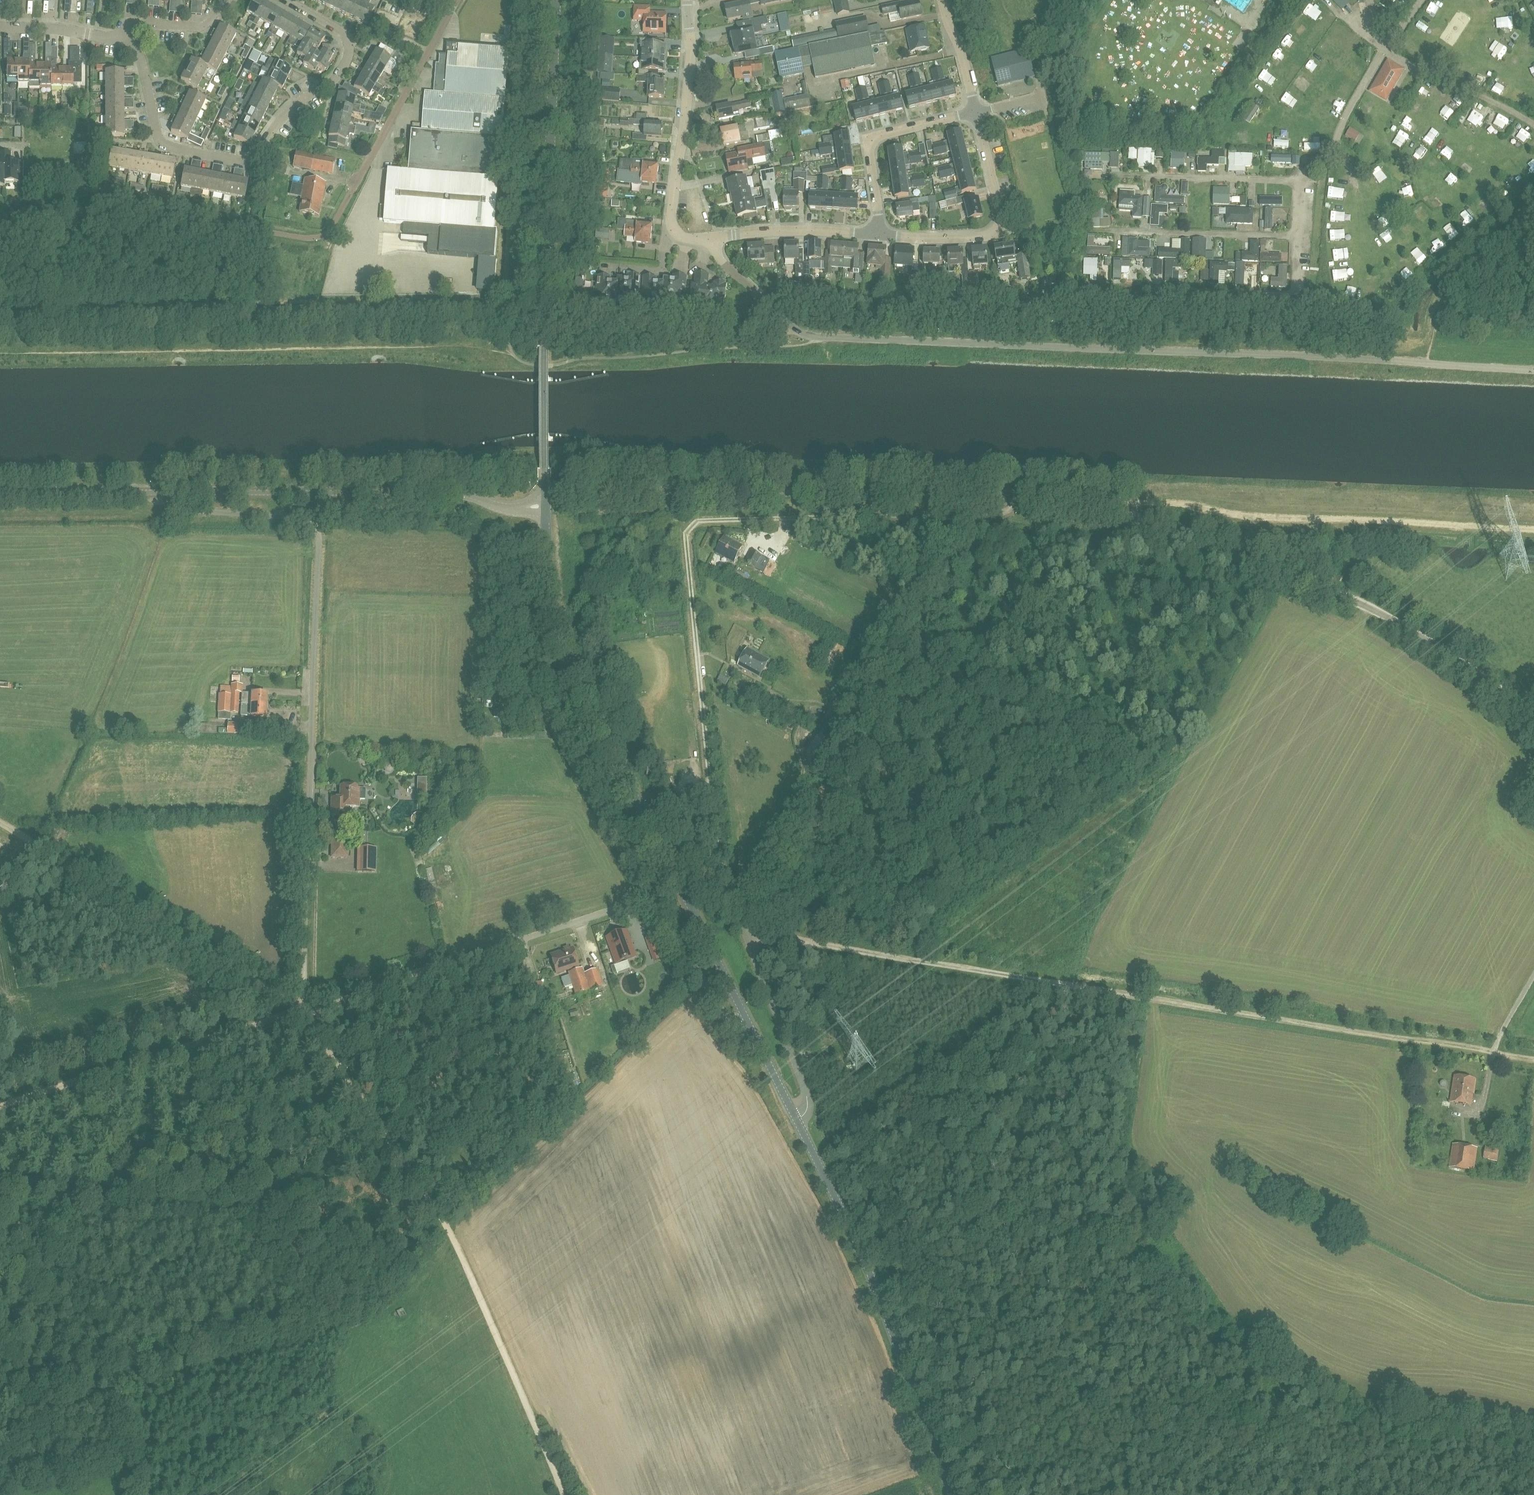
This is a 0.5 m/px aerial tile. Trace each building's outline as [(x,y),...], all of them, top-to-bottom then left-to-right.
[(260,0),(253,0),(246,12),(252,15),(246,26),(250,28),(264,2),(260,0)] [(338,11),(342,0),(330,0),(328,6),(338,11)] [(347,15),(354,0),(342,0),(338,11),(347,15)] [(356,0),(354,0),(347,15),(357,20),(366,0),(362,0),(361,2),(356,0)] [(357,20),(367,24),(370,17),(374,19),(378,11),(374,9),(375,8),(369,6),(371,0),(366,0),(357,20)] [(838,15),(850,12),(847,0),(835,0),(838,15)] [(914,0),(912,0),(882,6),(884,15),(901,12),(902,19),(921,15),(921,13),(922,11),(921,7),(919,5),(919,3),(915,3),(914,0)] [(274,8),(264,2),(250,28),(249,29),(252,31),(259,19),(265,23),(274,8)] [(744,16),(745,19),(752,17),(749,3),(727,7),(729,19),(744,16)] [(666,32),(667,15),(650,14),(650,6),(635,6),(635,20),(645,20),(644,31),(666,32)] [(267,32),(271,34),(283,13),(274,8),(265,23),(271,26),(267,32)] [(278,30),(284,34),(293,19),(283,13),(271,34),(275,36),(278,30)] [(733,37),(734,43),(755,38),(755,34),(763,32),(762,26),(769,25),(768,17),(752,20),(753,27),(732,31),(732,32),(730,32),(731,38),(733,37)] [(839,40),(869,34),(866,17),(835,23),(836,30),(839,40)] [(286,43),(290,45),(302,24),(293,19),(284,34),(290,37),(286,43)] [(297,41),(303,44),(310,32),(312,30),(302,24),(290,45),(294,47),(297,41)] [(213,30),(212,34),(231,44),(236,34),(220,26),(217,32),(213,30)] [(925,26),(907,30),(912,51),(920,49),(922,50),(927,49),(928,48),(929,48),(925,26)] [(1328,65),(1351,45),(1334,26),(1307,48),(1315,57),(1307,64),(1311,69),(1323,59),(1328,65)] [(885,31),(799,49),(803,69),(813,67),(815,78),(875,66),(871,47),(888,43),(885,31)] [(323,50),(329,49),(328,46),(321,48),(320,50),(318,49),(324,40),(310,32),(303,44),(296,55),(305,60),(303,65),(312,70),(315,66),(324,71),(332,57),(323,51),(323,50)] [(214,39),(210,45),(226,53),(231,44),(212,34),(210,37),(214,39)] [(734,43),(736,54),(758,50),(755,38),(734,43)] [(799,38),(793,39),(795,49),(799,48),(801,48),(799,38)] [(23,59),(18,59),(18,78),(18,82),(29,82),(29,64),(29,55),(29,43),(29,39),(28,39),(23,39),(23,41),(23,59)] [(643,47),(642,57),(665,58),(666,47),(651,47),(651,41),(640,40),(640,47),(643,47)] [(34,64),(34,45),(34,43),(29,43),(29,55),(29,87),(40,87),(40,82),(40,64),(34,64)] [(45,57),(45,64),(40,64),(40,82),(51,82),(51,47),(51,43),(45,43),(45,57)] [(389,170),(385,223),(405,224),(404,234),(429,236),(428,254),(482,258),(497,260),(499,231),(496,231),(500,179),(499,179),(502,140),(509,49),(447,43),(446,55),(442,55),(440,55),(439,63),(436,63),(434,93),(425,92),(422,132),(412,131),(409,172),(389,170)] [(381,44),(377,50),(376,49),(370,59),(391,72),(393,68),(396,64),(395,61),(391,58),(390,58),(393,52),(381,44)] [(203,50),(201,53),(221,63),(226,53),(210,45),(207,52),(203,50)] [(244,50),(248,53),(251,48),(245,45),(242,49),(244,50)] [(51,87),(62,87),(62,68),(56,68),(56,62),(57,60),(57,47),(51,47),(51,82),(51,87)] [(760,50),(761,57),(775,54),(773,47),(760,50)] [(72,68),(62,68),(62,87),(73,87),(73,83),(82,83),(82,61),(79,61),(79,48),(70,48),(70,62),(72,62),(72,68)] [(795,49),(775,54),(780,79),(804,74),(799,49),(799,48),(795,49)] [(1028,49),(992,57),(999,84),(1034,76),(1028,49)] [(204,58),(200,64),(216,72),(221,63),(201,53),(200,56),(204,58)] [(598,73),(612,74),(614,57),(599,56),(598,70),(598,73)] [(639,71),(639,75),(650,76),(650,72),(665,73),(665,58),(642,57),(642,71),(639,71)] [(270,58),(265,68),(286,79),(291,69),(270,58)] [(7,78),(18,78),(18,59),(7,59),(7,78)] [(192,59),(186,70),(211,83),(216,72),(200,64),(192,59)] [(370,59),(365,68),(380,77),(383,72),(389,75),(391,72),(370,59)] [(249,72),(254,63),(249,60),(244,70),(249,72)] [(762,62),(735,64),(736,80),(752,78),(751,72),(763,71),(762,62)] [(1399,68),(1392,64),(1390,67),(1386,65),(1372,88),(1388,97),(1401,74),(1397,71),(1399,68)] [(123,71),(115,71),(115,65),(108,65),(108,71),(106,71),(106,82),(133,82),(133,77),(123,77),(123,71)] [(265,73),(262,79),(282,89),(286,79),(265,68),(264,68),(262,67),(260,71),(265,73)] [(365,68),(359,78),(380,90),(382,87),(376,83),(380,77),(365,68)] [(942,68),(937,69),(940,81),(941,85),(944,98),(956,95),(953,82),(946,84),(945,80),(942,68)] [(936,86),(930,88),(933,101),(944,98),(941,85),(940,81),(937,69),(933,70),(936,82),(936,86)] [(206,93),(211,83),(186,70),(181,80),(206,93)] [(1280,72),(1270,81),(1278,91),(1288,82),(1280,72)] [(918,74),(914,75),(917,86),(918,91),(921,104),(933,101),(930,88),(923,89),(921,82),(919,74),(918,74)] [(637,83),(649,83),(649,93),(649,97),(664,97),(664,82),(656,82),(657,78),(650,78),(650,76),(639,75),(639,78),(637,78),(637,83)] [(911,92),(906,94),(910,107),(921,104),(918,91),(917,86),(914,75),(912,76),(910,76),(911,84),(913,92),(911,92)] [(378,94),(380,90),(359,78),(351,92),(360,96),(362,93),(368,96),(372,90),(378,94)] [(278,87),(262,79),(259,85),(253,82),(252,83),(249,81),(247,84),(273,97),(278,87)] [(240,90),(244,82),(239,80),(235,88),(240,90)] [(889,81),(884,83),(887,94),(888,98),(892,112),(903,109),(900,95),(893,97),(892,93),(889,81)] [(123,87),(133,87),(133,82),(106,82),(106,93),(124,93),(123,87)] [(884,83),(878,84),(881,96),(887,94),(884,83)] [(350,91),(339,86),(337,93),(338,94),(336,105),(364,111),(365,107),(354,104),(355,97),(349,96),(350,91)] [(273,97),(253,87),(251,90),(255,92),(252,98),(268,106),(273,97)] [(866,87),(861,88),(865,104),(868,117),(880,115),(877,101),(870,103),(866,87)] [(221,88),(217,95),(222,97),(225,90),(221,88)] [(597,100),(619,102),(620,90),(598,88),(597,100)] [(859,106),(853,107),(857,120),(868,117),(865,104),(861,88),(860,89),(855,90),(858,101),(859,106)] [(182,101),(201,110),(206,100),(190,92),(187,99),(183,97),(182,101)] [(784,100),(782,92),(782,93),(772,95),(776,113),(786,111),(784,100)] [(124,93),(106,93),(106,104),(133,104),(133,99),(124,99),(124,93)] [(243,101),(243,102),(241,100),(239,103),(242,105),(241,105),(263,116),(268,106),(252,98),(249,104),(243,101)] [(882,100),(877,101),(880,114),(892,112),(888,98),(882,100)] [(180,112),(196,120),(201,110),(182,101),(180,104),(183,106),(180,112)] [(751,108),(750,101),(717,108),(720,119),(739,115),(738,111),(751,108)] [(124,114),(124,108),(133,108),(133,104),(106,104),(106,115),(124,114)] [(263,116),(241,105),(240,109),(246,112),(243,118),(259,126),(263,116)] [(336,105),(333,115),(350,119),(352,112),(364,115),(364,111),(336,105)] [(1255,115),(1260,119),(1267,109),(1262,105),(1255,115)] [(196,120),(180,112),(177,118),(174,117),(172,120),(192,129),(196,120)] [(1471,124),(1482,131),(1489,120),(1478,113),(1471,124)] [(124,121),(124,114),(106,115),(106,125),(134,125),(133,121),(124,121)] [(333,115),(331,126),(355,131),(356,127),(349,126),(350,119),(333,115)] [(765,117),(752,120),(754,130),(766,128),(765,117)] [(1514,127),(1516,121),(1505,117),(1503,123),(1514,127)] [(240,124),(234,121),(232,124),(254,135),(259,126),(243,118),(240,124)] [(633,127),(633,125),(645,126),(645,136),(662,137),(662,130),(663,129),(663,127),(662,126),(662,123),(647,122),(647,120),(637,120),(629,119),(629,120),(620,119),(620,120),(612,120),(612,125),(620,125),(620,126),(629,127),(629,126),(633,127)] [(192,129),(172,120),(171,124),(174,125),(171,132),(187,139),(192,129)] [(249,145),(254,135),(232,124),(230,128),(236,131),(233,137),(249,145)] [(738,126),(721,129),(725,145),(741,141),(739,132),(747,130),(746,124),(738,126)] [(134,125),(106,125),(106,137),(124,136),(124,130),(134,130),(134,125)] [(348,139),(349,134),(354,135),(355,131),(331,126),(328,137),(330,137),(329,144),(344,147),(346,139),(348,139)] [(371,132),(378,135),(381,129),(374,127),(371,132)] [(756,137),(758,143),(780,139),(787,137),(785,129),(779,130),(780,130),(768,133),(768,134),(756,137)] [(944,142),(932,145),(933,149),(965,142),(962,130),(948,133),(950,141),(944,142)] [(200,139),(190,134),(187,139),(187,141),(201,147),(203,142),(200,141),(200,140),(200,139)] [(823,144),(819,144),(820,150),(850,146),(848,134),(835,136),(835,142),(823,144)] [(738,152),(726,154),(730,172),(748,169),(748,167),(754,166),(753,158),(766,155),(772,154),(770,142),(737,148),(738,152)] [(965,142),(933,149),(934,150),(935,154),(952,149),(954,156),(967,153),(965,142)] [(903,147),(889,149),(891,161),(904,159),(920,156),(926,155),(924,144),(919,145),(920,151),(908,153),(904,153),(903,147)] [(850,146),(820,150),(821,156),(837,154),(838,160),(852,158),(850,146)] [(119,169),(123,148),(119,147),(118,150),(111,149),(108,167),(119,169)] [(129,171),(133,153),(126,152),(126,148),(123,148),(119,169),(129,171)] [(1151,149),(1129,149),(1129,160),(1137,160),(1137,168),(1151,168),(1151,149)] [(133,153),(129,171),(140,173),(144,151),(140,151),(140,154),(133,153)] [(151,174),(154,157),(147,155),(148,152),(144,151),(140,173),(151,174)] [(1207,172),(1207,165),(1219,166),(1219,158),(1224,158),(1224,151),(1212,151),(1212,158),(1197,158),(1197,165),(1198,172),(1207,172)] [(332,173),(335,159),(297,152),(294,166),(332,173)] [(1185,153),(1171,152),(1171,168),(1184,169),(1185,153)] [(11,153),(5,153),(5,182),(6,182),(6,184),(13,184),(13,182),(23,182),(23,161),(11,160),(11,153)] [(950,165),(938,168),(938,169),(939,172),(951,169),(957,168),(970,165),(967,153),(954,156),(956,164),(950,165)] [(1119,153),(1084,153),(1085,169),(1102,169),(1103,162),(1110,162),(1110,168),(1118,168),(1119,153)] [(1235,166),(1234,172),(1245,172),(1245,166),(1252,167),(1253,154),(1235,153),(1234,166),(1235,166)] [(154,157),(151,174),(161,176),(165,155),(161,154),(161,158),(154,157)] [(165,155),(161,176),(172,178),(175,160),(168,159),(169,156),(165,155)] [(904,159),(891,161),(892,172),(906,170),(905,163),(921,161),(920,156),(904,159)] [(839,166),(822,169),(823,174),(854,170),(852,158),(838,160),(839,166)] [(620,159),(619,170),(631,171),(658,174),(659,163),(644,162),(644,160),(633,159),(633,160),(620,159)] [(180,186),(191,188),(197,161),(192,160),(190,170),(184,168),(180,186)] [(197,161),(191,188),(202,190),(205,173),(199,171),(201,162),(197,161)] [(205,173),(202,190),(213,192),(218,165),(213,164),(211,174),(205,173)] [(218,165),(213,192),(223,194),(226,177),(220,176),(222,166),(218,165)] [(951,169),(939,172),(939,174),(940,177),(958,172),(960,179),(973,176),(970,165),(957,168),(951,169)] [(226,177),(223,194),(234,196),(239,169),(234,168),(232,178),(226,177)] [(760,171),(763,183),(769,182),(768,176),(775,174),(774,168),(760,171)] [(239,169),(234,196),(245,198),(248,181),(241,180),(243,170),(239,169)] [(619,170),(617,183),(641,186),(641,182),(657,184),(658,174),(631,171),(619,170)] [(906,170),(892,172),(894,184),(912,181),(924,180),(923,175),(907,177),(906,170)] [(784,193),(785,208),(786,208),(786,209),(787,211),(792,210),(793,209),(793,207),(799,207),(799,194),(799,190),(804,190),(804,180),(807,180),(807,181),(808,172),(807,171),(802,171),(795,172),(794,172),(794,188),(785,188),(785,193),(784,193)] [(817,177),(812,177),(808,171),(807,171),(808,172),(807,181),(809,181),(817,182),(817,194),(810,193),(810,207),(822,208),(823,177),(817,177)] [(599,188),(598,197),(607,198),(608,189),(609,175),(600,174),(599,188)] [(763,183),(764,190),(770,188),(770,189),(777,188),(775,174),(768,176),(769,182),(763,183)] [(955,188),(944,191),(945,196),(957,193),(962,191),(976,188),(973,176),(960,179),(961,187),(955,188)] [(728,181),(730,193),(751,189),(750,189),(748,189),(746,177),(728,181)] [(759,190),(756,177),(751,179),(754,191),(759,190)] [(834,208),(834,194),(828,194),(829,177),(823,177),(822,208),(834,208)] [(322,203),(326,182),(306,178),(301,199),(302,199),(300,211),(318,215),(321,203),(322,203)] [(846,209),(847,178),(842,178),(841,195),(834,194),(834,208),(846,209)] [(847,178),(846,209),(858,210),(858,195),(852,195),(852,190),(852,178),(847,178)] [(912,181),(894,184),(896,196),(910,194),(908,186),(916,185),(924,184),(924,180),(912,181)] [(1163,185),(1161,187),(1155,187),(1154,203),(1184,205),(1184,197),(1167,196),(1165,192),(1167,190),(1167,187),(1166,185),(1163,185)] [(770,188),(764,190),(765,198),(766,198),(767,206),(768,210),(774,209),(770,189),(770,188)] [(1229,205),(1230,188),(1213,188),(1213,204),(1229,205)] [(734,204),(753,200),(751,189),(730,193),(730,194),(732,193),(734,204)] [(1141,218),(1143,198),(1134,197),(1135,192),(1120,191),(1119,205),(1134,205),(1132,218),(1141,218)] [(919,197),(914,198),(903,200),(904,204),(897,205),(899,217),(914,215),(914,211),(921,210),(919,197)] [(958,197),(946,200),(948,208),(960,205),(958,197)] [(1284,197),(1261,197),(1261,206),(1284,206),(1284,197)] [(756,208),(767,206),(766,198),(734,204),(734,205),(736,205),(738,216),(757,212),(756,208)] [(983,215),(978,198),(966,201),(970,218),(983,215)] [(1167,215),(1167,207),(1151,206),(1150,226),(1158,227),(1159,214),(1167,215)] [(1273,208),(1265,208),(1264,230),(1272,231),(1273,208)] [(1253,209),(1226,209),(1226,224),(1252,225),(1253,209)] [(1264,217),(1263,209),(1253,210),(1254,218),(1264,217)] [(617,230),(624,231),(651,234),(652,224),(637,222),(626,221),(627,220),(618,219),(617,230)] [(595,239),(608,240),(609,229),(600,228),(601,222),(595,221),(595,228),(596,228),(595,239)] [(650,244),(651,234),(624,231),(623,238),(635,239),(635,243),(650,244)] [(1129,239),(1128,257),(1149,258),(1150,249),(1149,249),(1149,241),(1138,241),(1138,239),(1129,239)] [(1206,240),(1192,239),(1192,259),(1205,260),(1206,240)] [(1189,240),(1180,240),(1180,250),(1159,249),(1159,259),(1189,259),(1189,240)] [(1259,241),(1250,241),(1250,253),(1242,252),(1241,261),(1258,262),(1259,241)] [(822,242),(810,242),(810,259),(822,259),(822,242)] [(799,243),(786,243),(786,260),(794,259),(794,263),(795,264),(796,283),(789,282),(789,288),(803,290),(803,264),(798,264),(798,259),(799,259),(799,243)] [(826,251),(824,275),(832,275),(832,268),(837,268),(838,256),(845,257),(846,244),(832,243),(832,251),(826,251)] [(749,261),(758,260),(758,264),(765,263),(775,262),(774,246),(765,247),(765,244),(748,245),(749,261)] [(845,257),(844,268),(851,269),(851,271),(851,274),(857,274),(856,277),(856,279),(862,279),(864,253),(858,252),(859,251),(859,245),(846,244),(845,257)] [(995,246),(997,259),(998,265),(1009,263),(1019,262),(1022,278),(1030,277),(1027,253),(1015,255),(1013,244),(995,246)] [(880,288),(889,289),(891,266),(885,265),(886,259),(887,247),(870,246),(868,267),(881,268),(880,288)] [(975,268),(981,267),(989,266),(988,263),(986,247),(973,248),(975,268)] [(897,248),(895,264),(907,265),(906,273),(909,273),(909,272),(912,272),(914,249),(897,248)] [(1110,256),(1110,249),(1087,248),(1087,255),(1110,256)] [(940,249),(925,249),(925,262),(940,263),(940,249)] [(963,272),(963,259),(962,249),(949,249),(949,273),(963,272)] [(1281,263),(1281,255),(1260,254),(1260,263),(1281,263)] [(1098,259),(1084,259),(1083,276),(1097,276),(1098,259)] [(1114,259),(1113,281),(1121,282),(1121,274),(1127,274),(1129,273),(1129,268),(1130,268),(1130,260),(1114,259)] [(1162,261),(1135,260),(1134,269),(1142,269),(1142,270),(1151,270),(1151,271),(1154,271),(1154,273),(1162,273),(1162,261)] [(1181,269),(1181,261),(1166,260),(1165,282),(1172,283),(1173,269),(1181,269)] [(1226,273),(1227,264),(1210,263),(1209,285),(1218,285),(1219,272),(1226,273)] [(1258,265),(1236,263),(1234,287),(1240,287),(1241,278),(1244,278),(1244,274),(1257,275),(1258,265)] [(1405,273),(1410,278),(1419,270),(1415,265),(1405,273)] [(1287,266),(1279,266),(1278,279),(1271,279),(1271,288),(1286,288),(1287,266)] [(909,272),(909,285),(919,285),(919,279),(919,272),(909,272)] [(963,272),(963,289),(958,289),(958,293),(958,295),(971,294),(969,272),(963,272)] [(708,275),(696,274),(695,286),(692,286),(691,303),(703,304),(703,308),(720,309),(721,299),(725,300),(726,284),(724,284),(724,282),(716,282),(716,284),(714,283),(714,287),(707,287),(708,275)] [(639,292),(640,277),(628,276),(628,280),(619,280),(618,284),(619,284),(618,297),(634,298),(635,292),(639,292)] [(685,292),(686,277),(674,276),(674,280),(665,279),(664,283),(665,283),(664,297),(680,298),(681,291),(685,292)] [(618,301),(618,297),(619,284),(618,284),(610,283),(610,279),(598,278),(597,292),(601,293),(600,299),(618,301)] [(664,301),(664,297),(665,283),(664,283),(656,283),(656,279),(644,278),(643,292),(647,293),(646,299),(664,301)] [(1386,282),(1389,287),(1397,283),(1394,278),(1386,282)] [(734,562),(742,546),(724,536),(716,552),(734,562)] [(756,569),(762,556),(751,550),(744,563),(756,569)] [(759,678),(769,660),(748,649),(738,666),(759,678)] [(242,692),(243,685),(231,683),(230,703),(238,703),(239,691),(242,692)] [(238,713),(238,703),(230,703),(231,686),(219,686),(218,718),(218,719),(230,720),(231,712),(238,713)] [(777,700),(765,693),(753,687),(749,695),(760,702),(773,708),(777,700)] [(241,704),(265,705),(266,694),(245,693),(245,695),(241,695),(241,704)] [(495,697),(483,696),(482,706),(482,708),(495,709),(495,697)] [(265,717),(266,705),(265,705),(251,704),(241,704),(240,715),(250,716),(265,717)] [(241,723),(227,723),(227,733),(240,734),(241,723)] [(417,787),(426,787),(426,778),(418,778),(417,787)] [(343,783),(342,786),(340,786),(340,798),(331,798),(331,815),(347,815),(347,806),(358,806),(359,799),(365,799),(365,788),(356,788),(356,786),(349,786),(348,783),(343,783)] [(347,837),(332,837),(331,856),(347,857),(347,837)] [(359,847),(358,871),(376,871),(376,847),(359,847)] [(628,932),(609,938),(614,952),(615,952),(617,960),(634,955),(632,947),(633,946),(628,932)] [(662,946),(650,949),(654,962),(666,958),(662,946)] [(573,947),(549,955),(555,973),(579,966),(573,947)] [(582,968),(568,972),(570,980),(571,980),(576,994),(591,990),(585,972),(584,973),(582,968)] [(597,969),(585,972),(591,990),(602,986),(597,969)] [(528,984),(532,995),(544,991),(541,980),(528,984)] [(554,1029),(543,1032),(548,1048),(559,1044),(554,1029)] [(564,1058),(553,1061),(557,1074),(567,1071),(564,1058)] [(1450,1101),(1471,1104),(1475,1079),(1454,1075),(1450,1101)] [(1451,1144),(1447,1168),(1473,1171),(1476,1148),(1451,1144)] [(1495,1162),(1498,1149),(1484,1146),(1481,1159),(1495,1162)]
